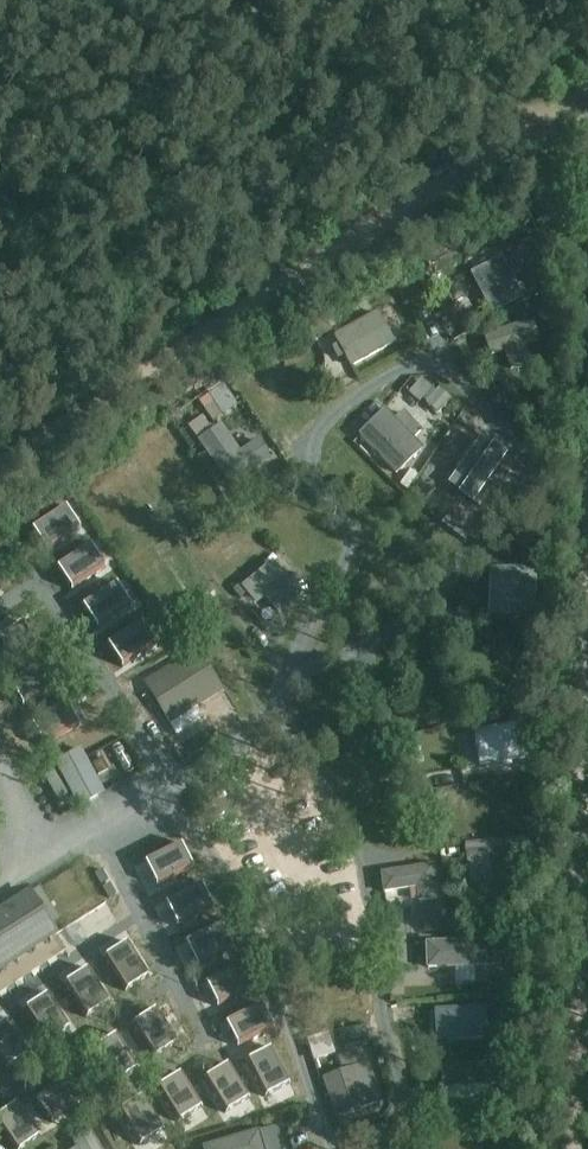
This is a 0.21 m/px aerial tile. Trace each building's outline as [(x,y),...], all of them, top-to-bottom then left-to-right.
[(490,313),(514,300),(520,297),(515,289),(500,259),(475,271),(491,302),(486,304),(490,313)] [(437,290),(431,278),(421,283),(427,295),(437,290)] [(541,325),(553,325),(553,300),(540,300),(541,325)] [(333,337),(351,369),(394,345),(377,313),(333,337)] [(313,327),(320,339),(332,331),(325,320),(313,327)] [(532,321),(483,336),(490,358),(505,354),(510,372),(531,365),(525,346),(539,342),(532,321)] [(340,381),(325,382),(326,394),(341,393),(340,381)] [(198,393),(211,419),(233,408),(220,382),(198,393)] [(438,415),(452,400),(440,390),(427,405),(438,415)] [(385,411),(358,436),(396,476),(424,450),(414,440),(423,432),(412,421),(404,412),(395,421),(385,411)] [(199,417),(184,426),(191,438),(206,430),(199,417)] [(465,456),(487,467),(497,447),(451,424),(425,474),(450,487),(465,456)] [(203,438),(197,442),(199,444),(209,459),(229,488),(240,481),(272,458),(264,447),(260,440),(240,453),(221,425),(213,431),(203,438)] [(410,473),(400,487),(408,492),(417,478),(410,473)] [(472,475),(459,498),(479,509),(492,485),(472,475)] [(65,507),(31,529),(34,534),(47,553),(80,531),(65,507)] [(461,523),(454,533),(464,541),(472,532),(461,523)] [(531,558),(544,549),(534,536),(522,545),(531,558)] [(90,544),(56,566),(72,591),(105,569),(90,544)] [(17,547),(6,554),(11,560),(21,554),(17,547)] [(273,562),(241,588),(256,606),(265,599),(278,615),(301,596),(273,562)] [(493,569),(490,617),(534,619),(537,571),(493,569)] [(115,583),(82,605),(97,629),(131,607),(115,583)] [(0,634),(0,666),(2,669),(36,651),(21,623),(0,634)] [(140,623),(106,645),(122,668),(156,647),(140,623)] [(198,657),(147,689),(170,725),(221,693),(198,657)] [(43,662),(8,681),(23,708),(58,690),(43,662)] [(64,702),(30,720),(45,748),(79,729),(64,702)] [(522,724),(472,733),(479,769),(529,760),(522,724)] [(122,744),(111,750),(125,776),(136,771),(122,744)] [(68,812),(78,806),(102,793),(79,751),(55,764),(55,765),(44,771),(68,812)] [(108,770),(102,759),(92,764),(98,775),(108,770)] [(508,856),(514,855),(515,859),(533,858),(532,837),(513,838),(513,839),(466,844),(468,860),(470,891),(479,890),(480,903),(505,900),(504,887),(511,886),(508,856)] [(180,844),(144,862),(157,888),(193,870),(180,844)] [(380,873),(381,880),(383,894),(416,890),(418,903),(438,900),(433,866),(380,873)] [(102,870),(95,874),(101,884),(108,881),(102,870)] [(110,884),(103,888),(109,898),(116,894),(110,884)] [(200,884),(165,902),(178,927),(213,909),(200,884)] [(31,897),(30,895),(0,914),(0,963),(52,929),(31,897)] [(426,933),(443,931),(441,916),(424,918),(426,933)] [(524,936),(525,920),(509,919),(508,935),(524,936)] [(221,924),(185,942),(198,968),(234,950),(221,924)] [(519,940),(496,941),(496,953),(520,952),(519,940)] [(493,942),(427,944),(428,968),(494,966),(493,942)] [(127,943),(103,959),(125,992),(149,977),(127,943)] [(241,965),(205,983),(218,1008),(254,990),(241,965)] [(88,969),(64,985),(85,1018),(109,1003),(88,969)] [(508,978),(508,993),(520,993),(520,979),(508,978)] [(49,994),(25,1010),(46,1043),(70,1028),(49,994)] [(262,1004),(226,1022),(239,1048),(275,1030),(262,1004)] [(475,1041),(475,1008),(432,1008),(432,1041),(475,1041)] [(158,1009),(133,1024),(154,1058),(179,1043),(158,1009)] [(0,1026),(0,1060),(6,1070),(30,1054),(8,1021),(0,1026)] [(327,1034),(308,1040),(314,1059),(333,1053),(327,1034)] [(117,1035),(93,1050),(113,1084),(138,1069),(117,1035)] [(507,1037),(495,1038),(496,1052),(508,1051),(507,1037)] [(272,1049),(246,1062),(264,1097),(290,1084),(272,1049)] [(354,1050),(334,1055),(337,1067),(356,1063),(354,1050)] [(229,1064),(204,1080),(225,1114),(250,1098),(229,1064)] [(499,1065),(442,1068),(443,1088),(500,1084),(499,1065)] [(361,1067),(327,1077),(339,1116),(374,1105),(361,1067)] [(182,1073),(157,1089),(178,1123),(203,1107),(182,1073)] [(67,1077),(35,1102),(52,1124),(84,1099),(67,1077)] [(143,1097),(118,1112),(139,1146),(164,1131),(143,1097)] [(0,1118),(0,1130),(14,1148),(23,1148),(40,1136),(18,1105),(0,1118)] [(202,1148),(264,1148),(259,1131),(202,1147),(202,1148)] [(90,1132),(72,1142),(76,1148),(99,1148),(90,1132)]
